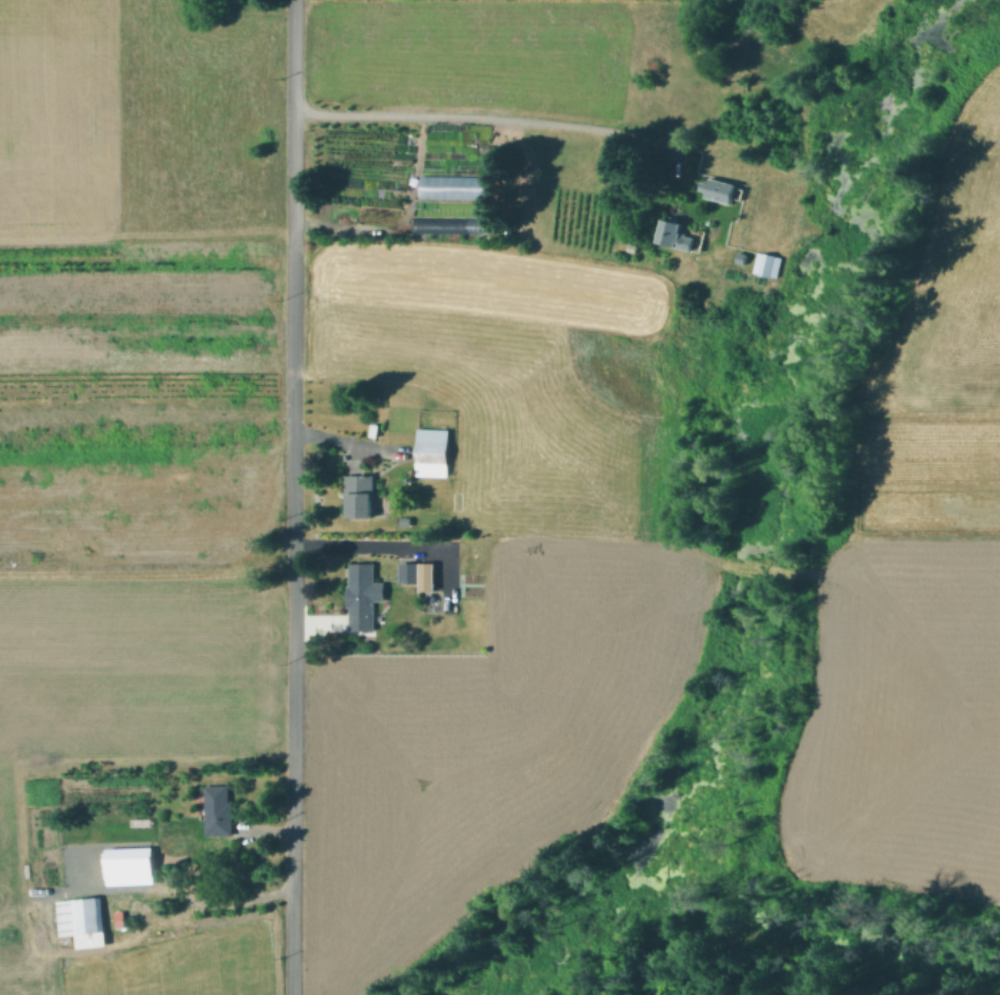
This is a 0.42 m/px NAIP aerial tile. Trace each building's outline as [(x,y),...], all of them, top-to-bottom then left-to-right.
[(737,183),(733,203),(708,198),(712,178),(737,183)] [(696,238),(693,250),(661,241),(667,219),(684,223),(681,234),(696,238)] [(415,236),(414,222),(482,220),(483,234),(415,236)] [(759,255),(769,257),(764,279),(754,277),(759,255)] [(739,256),(750,259),(747,269),(736,267),(739,256)] [(784,260),(779,284),(765,281),(770,257),(784,260)] [(418,479),(417,434),(450,433),(452,478),(418,479)] [(374,476),(374,494),(371,494),(371,514),(352,514),(352,494),(350,494),(350,476),(374,476)] [(412,516),(412,525),(403,525),(403,516),(412,516)] [(419,563),(419,581),(402,581),(402,563),(419,563)] [(437,563),(437,590),(420,590),(420,563),(437,563)] [(384,583),(384,598),(375,598),(375,627),(352,627),(352,606),(348,606),(348,588),(352,588),(352,565),(375,565),(375,583),(384,583)] [(235,801),(235,834),(208,834),(209,786),(229,787),(228,801),(235,801)] [(106,932),(63,935),(60,901),(103,897),(106,932)]
